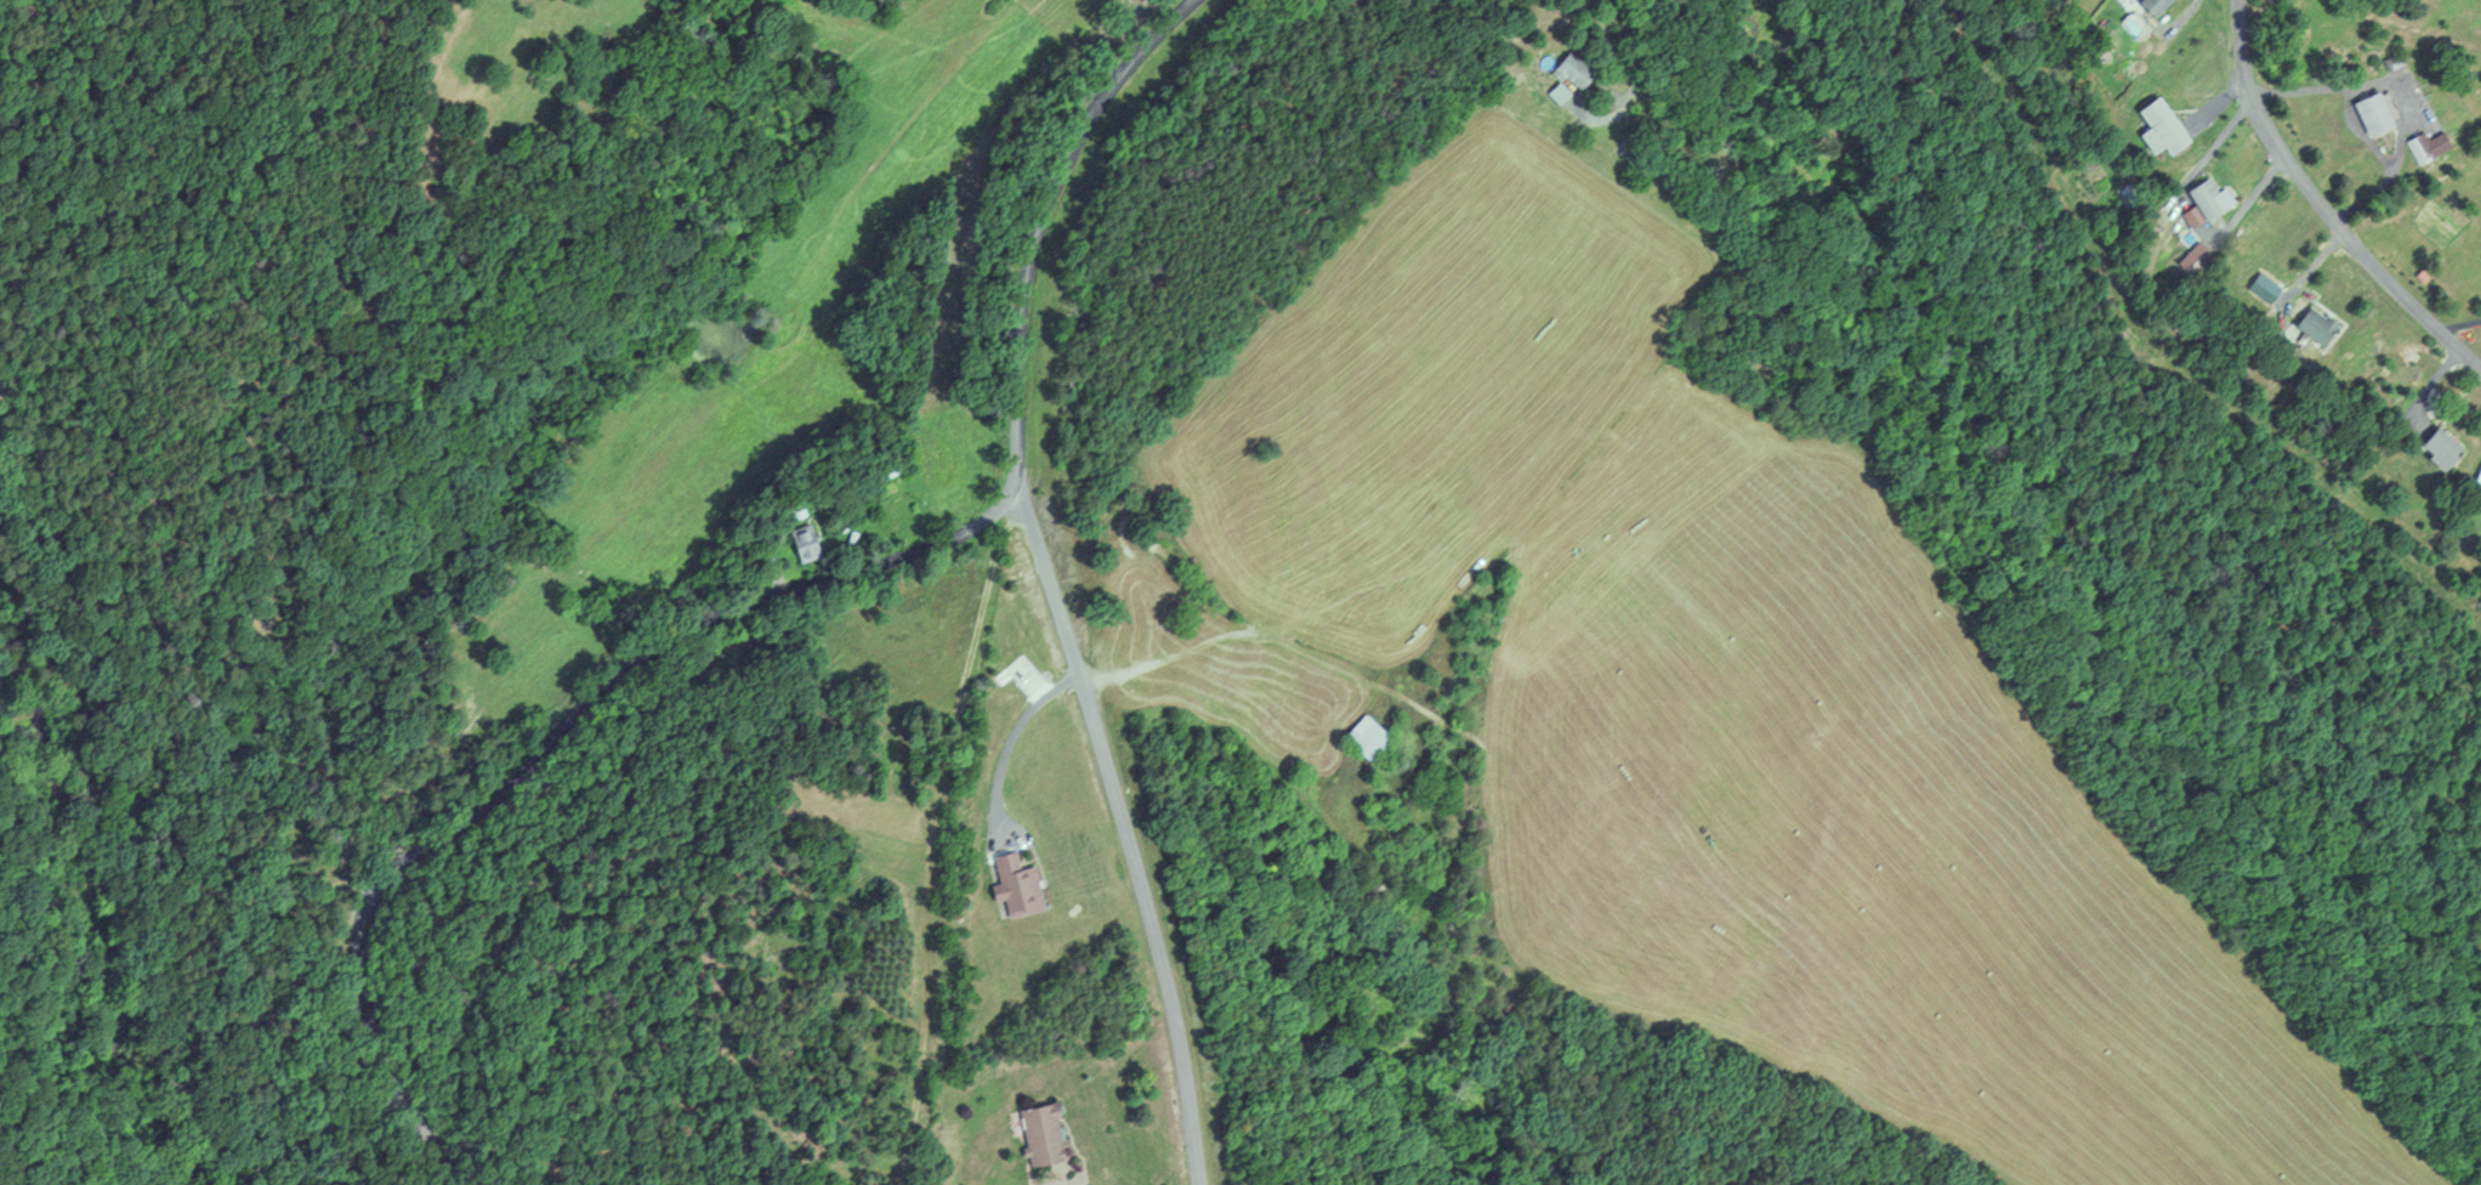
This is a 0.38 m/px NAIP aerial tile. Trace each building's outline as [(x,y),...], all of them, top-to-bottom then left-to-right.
[(2133,0),(2149,16),(2165,0),(2134,0),(2133,0)] [(1548,67),(1573,92),(1590,75),(1565,50),(1548,67)] [(1565,94),(1556,82),(1544,91),(1553,103),(1565,94)] [(2392,125),(2379,89),(2351,99),(2364,135),(2392,125)] [(2166,153),(2186,141),(2155,93),(2133,108),(2144,126),(2135,132),(2148,153),(2160,145),(2166,153)] [(2427,138),(2422,129),(2404,140),(2419,165),(2450,146),(2441,130),(2427,138)] [(2192,204),(2179,212),(2189,228),(2223,205),(2203,175),(2182,189),(2192,204)] [(2291,325),(2320,346),(2335,325),(2307,304),(2291,325)] [(2439,469),(2459,448),(2434,423),(2414,445),(2439,469)] [(797,563),(821,555),(810,523),(786,531),(797,563)] [(1388,741),(1361,714),(1337,739),(1364,765),(1388,741)] [(1032,866),(1016,868),(1013,851),(992,855),(999,897),(1001,897),(1004,917),(1039,912),(1032,866)] [(1016,1106),(1024,1165),(1059,1160),(1050,1101),(1016,1106)]
